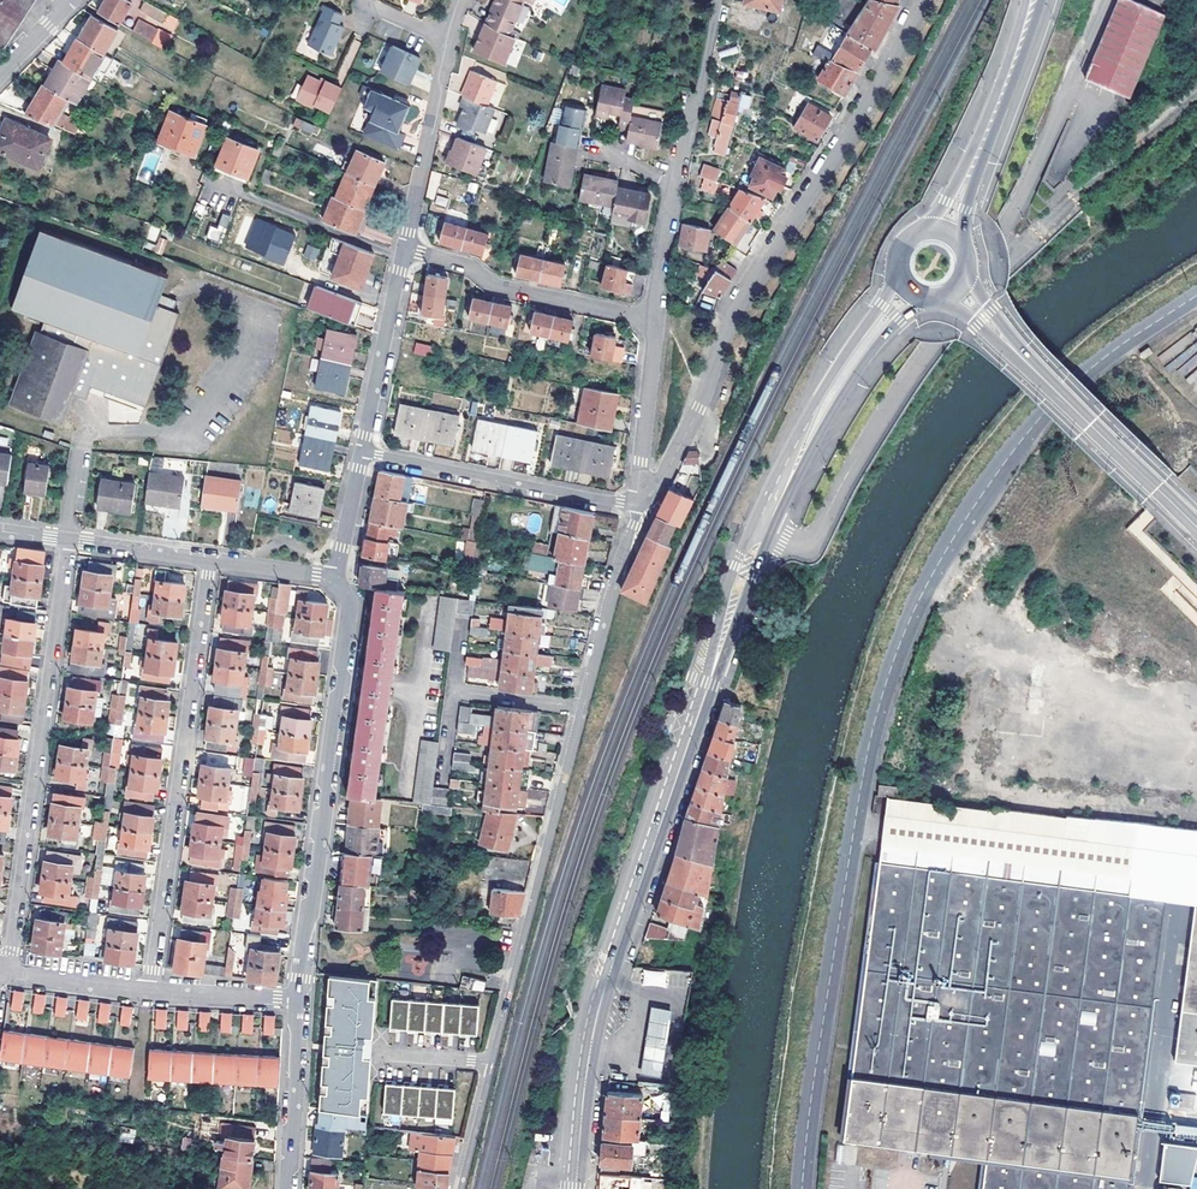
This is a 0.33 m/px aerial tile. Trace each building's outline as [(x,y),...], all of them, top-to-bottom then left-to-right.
[(3,47),(34,0),(0,0),(0,46),(3,47)] [(120,22),(131,2),(128,0),(105,0),(98,11),(120,22)] [(488,26),(484,25),(473,52),(505,65),(516,39),(518,33),(530,3),(538,7),(541,0),(498,0),(495,9),(488,26)] [(495,9),(498,0),(494,0),(484,25),(488,26),(495,9)] [(762,2),(761,7),(779,11),(781,0),(755,0),(762,2)] [(899,4),(898,4),(898,2),(884,0),(868,0),(847,33),(848,34),(872,47),(876,49),(877,48),(899,4)] [(1136,0),(1119,0),(1091,65),(1086,78),(1130,95),(1166,13),(1136,0)] [(178,18),(147,1),(141,10),(173,28),(178,18)] [(326,12),(309,45),(330,56),(338,39),(345,27),(340,24),(344,15),(328,7),(326,12)] [(79,37),(105,52),(118,29),(92,14),(79,37)] [(139,19),(133,30),(152,40),(158,30),(139,19)] [(526,37),(518,33),(516,39),(524,43),(524,41),(526,37)] [(848,34),(832,61),(854,68),(859,70),(864,60),(872,47),(848,34)] [(79,37),(64,61),(91,77),(105,52),(79,37)] [(418,56),(391,44),(379,70),(407,82),(412,70),(409,69),(410,67),(411,64),(414,65),(418,56)] [(737,45),(718,51),(721,59),(739,54),(737,45)] [(813,53),(828,62),(833,53),(817,45),(813,53)] [(91,77),(64,61),(60,58),(45,84),(70,97),(77,101),(91,77)] [(845,94),(859,70),(854,68),(832,61),(830,60),(819,79),(845,94)] [(662,66),(660,75),(674,78),(676,70),(662,66)] [(473,72),(463,96),(466,97),(488,106),(497,82),(473,72)] [(341,89),(325,81),(324,84),(319,82),(308,76),(297,99),(313,107),(314,104),(330,112),(341,89)] [(43,83),(26,113),(54,125),(70,97),(45,84),(43,83)] [(369,87),(361,84),(357,93),(364,96),(369,87)] [(621,113),(620,119),(619,126),(629,128),(634,104),(635,98),(626,96),(627,90),(602,85),(596,114),(609,117),(610,111),(618,112),(621,113)] [(384,93),(369,87),(364,96),(361,105),(370,109),(361,132),(394,146),(400,132),(396,130),(391,128),(393,124),(395,120),(399,121),(407,103),(390,96),(384,93)] [(739,105),(748,107),(751,97),(732,92),(730,101),(717,97),(711,117),(713,118),(708,133),(718,136),(715,146),(716,146),(714,152),(725,155),(739,105)] [(472,133),(472,132),(473,129),(479,131),(486,134),(496,109),(488,106),(466,97),(461,108),(467,110),(465,113),(465,116),(463,115),(458,127),(472,133)] [(806,101),(792,123),(817,139),(831,116),(806,101)] [(634,104),(629,128),(626,140),(638,142),(657,147),(666,111),(634,104)] [(566,105),(561,123),(559,122),(554,140),(576,145),(581,128),(582,128),(587,110),(566,105)] [(171,112),(161,139),(181,148),(180,151),(192,156),(204,126),(188,119),(171,112)] [(190,113),(188,119),(204,126),(206,120),(190,113)] [(7,120),(23,127),(25,123),(9,116),(7,120)] [(314,125),(309,122),(297,118),(295,124),(311,131),(314,125)] [(50,137),(23,127),(7,120),(0,137),(0,149),(39,165),(50,137)] [(230,132),(228,138),(243,144),(245,139),(230,132)] [(400,132),(394,146),(396,147),(402,133),(400,132)] [(279,135),(277,141),(284,145),(286,139),(279,135)] [(456,151),(452,164),(478,173),(487,147),(474,143),(458,137),(453,150),(456,151)] [(228,138),(218,163),(248,175),(246,181),(249,182),(264,147),(245,139),(243,144),(228,138)] [(191,159),(192,156),(180,151),(181,148),(161,139),(158,146),(191,159)] [(554,140),(551,139),(541,179),(562,184),(566,167),(567,163),(571,164),(576,145),(554,140)] [(277,141),(272,153),(279,156),(284,145),(277,141)] [(447,162),(452,164),(456,151),(453,150),(452,149),(447,162)] [(347,174),(375,185),(384,162),(357,150),(351,163),(346,160),(341,171),(344,172),(347,174)] [(749,192),(767,198),(769,194),(773,195),(777,186),(782,188),(787,176),(777,171),(779,166),(761,158),(753,175),(755,176),(749,192)] [(248,175),(218,163),(216,169),(246,181),(248,175)] [(566,185),(571,164),(567,163),(566,167),(562,184),(566,185)] [(726,171),(704,164),(700,176),(704,177),(720,183),(722,183),(726,171)] [(266,168),(260,181),(269,184),(274,171),(266,168)] [(347,174),(344,172),(334,196),(337,198),(347,174)] [(337,198),(365,209),(375,185),(347,174),(337,198)] [(579,198),(613,205),(617,188),(618,182),(597,178),(583,176),(579,198)] [(720,183),(704,177),(701,188),(716,193),(720,183)] [(756,214),(770,221),(782,203),(767,198),(749,192),(734,187),(729,194),(735,199),(729,208),(750,222),(756,214)] [(649,194),(617,188),(613,205),(612,211),(628,214),(627,219),(643,222),(649,194)] [(434,204),(446,207),(448,198),(436,195),(434,204)] [(324,221),(355,233),(365,209),(337,198),(334,196),(324,221)] [(714,230),(734,243),(735,244),(736,244),(750,222),(729,208),(714,230)] [(221,214),(219,227),(209,225),(206,239),(224,241),(228,215),(221,214)] [(242,249),(284,265),(296,234),(254,218),(242,249)] [(461,246),(467,227),(444,221),(439,240),(461,246)] [(497,244),(505,246),(508,238),(512,227),(506,226),(503,234),(500,233),(497,244)] [(683,236),(681,248),(707,252),(711,230),(689,226),(687,236),(683,236)] [(467,227),(461,246),(484,252),(488,232),(467,227)] [(86,396),(91,383),(94,376),(114,384),(111,391),(146,403),(180,311),(181,310),(174,307),(178,298),(160,292),(167,275),(42,228),(14,306),(45,318),(40,331),(36,329),(9,400),(61,419),(72,391),(86,396)] [(374,253),(335,238),(330,250),(340,254),(332,276),(361,287),(374,253)] [(737,270),(749,253),(736,244),(735,244),(734,243),(722,260),(737,270)] [(316,261),(321,250),(308,244),(303,256),(316,261)] [(546,247),(538,245),(536,257),(522,254),(517,273),(539,278),(543,259),(546,247)] [(562,283),(566,265),(543,259),(539,278),(562,283)] [(716,269),(732,278),(737,270),(722,260),(716,269)] [(628,269),(607,264),(601,287),(622,292),(628,269)] [(716,269),(704,287),(720,296),(730,282),(732,278),(716,269)] [(428,273),(426,293),(446,296),(448,276),(428,273)] [(347,321),(355,300),(317,285),(309,307),(347,321)] [(426,293),(423,313),(443,316),(446,296),(426,293)] [(700,306),(712,311),(716,300),(704,295),(700,306)] [(474,298),(470,317),(489,322),(493,303),(474,298)] [(364,303),(355,300),(347,321),(355,325),(364,303)] [(493,303),(489,322),(508,326),(513,307),(493,303)] [(536,312),(531,331),(550,335),(555,316),(536,312)] [(555,316),(550,335),(570,340),(574,320),(555,316)] [(597,333),(593,356),(622,361),(626,340),(619,339),(621,332),(617,331),(616,337),(613,336),(616,322),(608,320),(605,334),(597,333)] [(357,335),(328,328),(322,358),(351,365),(357,335)] [(432,357),(435,347),(417,343),(414,353),(432,357)] [(1153,352),(1149,346),(1139,353),(1143,358),(1153,352)] [(351,365),(322,358),(316,387),(345,394),(351,365)] [(114,384),(94,376),(91,383),(111,391),(114,384)] [(610,430),(619,393),(586,388),(578,423),(590,426),(610,430)] [(140,422),(141,404),(110,403),(110,422),(140,422)] [(425,439),(431,410),(401,404),(395,433),(425,439)] [(341,412),(312,405),(306,435),(335,441),(341,412)] [(431,410),(425,439),(454,445),(460,416),(431,410)] [(503,454),(508,425),(479,419),(473,449),(503,454)] [(508,425),(503,454),(532,460),(538,431),(508,425)] [(53,434),(44,430),(42,436),(51,439),(53,434)] [(290,443),(290,430),(274,430),(274,443),(290,443)] [(335,441),(306,435),(300,464),(328,470),(335,441)] [(557,435),(551,464),(580,470),(587,441),(557,435)] [(615,447),(587,441),(580,470),(610,476),(615,447)] [(689,451),(683,464),(699,465),(700,465),(698,451),(689,451)] [(13,455),(0,453),(0,482),(9,483),(13,455)] [(51,467),(29,463),(25,491),(47,494),(51,467)] [(407,501),(413,476),(381,470),(379,483),(377,495),(407,501)] [(678,472),(670,490),(676,492),(684,475),(678,472)] [(186,478),(150,473),(146,502),(182,506),(182,505),(191,506),(193,494),(184,493),(186,478)] [(242,481),(207,476),(203,504),(238,509),(242,481)] [(137,485),(102,479),(98,507),(133,511),(137,485)] [(296,482),(292,502),(290,511),(319,517),(325,488),(296,482)] [(677,521),(682,510),(681,510),(674,508),(680,495),(676,492),(670,490),(662,507),(657,515),(674,520),(677,521)] [(407,501),(377,495),(372,520),(389,524),(402,526),(407,501)] [(280,509),(290,511),(292,502),(282,500),(280,509)] [(551,530),(553,530),(560,532),(565,506),(556,504),(551,530)] [(589,538),(594,512),(565,506),(560,532),(589,538)] [(664,543),(674,520),(657,515),(649,532),(644,544),(621,592),(646,600),(668,544),(664,543)] [(480,516),(474,541),(482,542),(488,517),(480,516)] [(386,541),(389,524),(372,520),(368,537),(366,537),(366,540),(363,555),(386,558),(389,541),(386,541)] [(584,563),(589,538),(560,532),(555,557),(584,563)] [(475,571),(482,542),(474,541),(467,570),(475,571)] [(548,555),(549,546),(533,543),(531,552),(548,555)] [(15,576),(43,580),(45,563),(42,563),(44,554),(16,551),(14,566),(17,566),(15,576)] [(551,572),(549,582),(553,583),(580,587),(586,589),(588,580),(581,578),(584,563),(555,557),(548,555),(531,552),(527,551),(524,566),(551,572)] [(87,570),(85,586),(112,589),(113,580),(116,581),(118,565),(91,562),(90,570),(87,570)] [(363,566),(360,585),(376,587),(384,588),(387,569),(363,566)] [(467,570),(461,598),(468,599),(475,571),(467,570)] [(158,596),(185,599),(187,584),(166,581),(167,573),(158,571),(156,586),(159,587),(158,596)] [(43,580),(15,576),(14,585),(6,584),(4,599),(37,604),(39,594),(41,594),(43,580)] [(229,581),(226,605),(253,609),(255,600),(258,600),(260,585),(229,581)] [(279,587),(278,597),(275,612),(284,613),(288,614),(291,584),(279,582),(279,587)] [(576,605),(580,587),(553,583),(549,604),(576,609),(576,605)] [(83,600),(85,601),(103,603),(101,613),(111,614),(113,598),(111,598),(112,589),(85,586),(83,600)] [(376,587),(348,794),(353,795),(377,797),(384,739),(394,667),(404,591),(384,588),(376,587)] [(300,606),(299,615),(326,619),(328,603),(308,600),(309,592),(299,590),(297,606),(300,606)] [(128,595),(126,607),(132,608),(134,592),(131,592),(131,595),(128,595)] [(134,592),(132,608),(130,622),(136,622),(139,623),(141,608),(138,607),(140,596),(138,596),(138,593),(134,592)] [(185,599),(158,596),(156,605),(153,604),(151,620),(161,621),(162,612),(182,614),(185,599)] [(278,597),(271,596),(269,611),(272,612),(275,612),(278,597)] [(434,649),(451,651),(456,613),(458,598),(441,596),(434,649)] [(468,599),(461,598),(458,598),(456,613),(472,615),(474,600),(468,599)] [(84,610),(101,613),(103,603),(85,601),(84,610)] [(252,618),(253,609),(226,605),(222,629),(254,634),(256,618),(252,618)] [(490,620),(489,629),(507,631),(523,633),(526,607),(510,605),(508,622),(490,620)] [(526,607),(523,633),(538,635),(538,633),(539,626),(540,618),(541,610),(541,609),(526,607)] [(541,610),(540,618),(551,619),(552,612),(541,610)] [(274,626),(275,612),(272,612),(271,615),(268,614),(267,625),(274,626)] [(272,641),(280,642),(284,613),(275,612),(274,626),(272,641)] [(303,631),(320,633),(323,634),(326,619),(299,615),(298,624),(295,624),(292,639),(302,641),(303,631)] [(7,634),(35,637),(37,622),(9,618),(10,617),(6,616),(5,623),(9,624),(7,634)] [(472,618),(471,626),(480,628),(481,619),(472,618)] [(79,628),(77,643),(104,647),(105,639),(108,639),(110,624),(100,622),(99,631),(79,628)] [(471,626),(470,634),(486,636),(487,628),(480,628),(471,626)] [(149,654),(176,657),(178,642),(158,639),(160,631),(150,629),(148,645),(151,645),(149,654)] [(303,631),(302,641),(319,643),(320,633),(303,631)] [(497,641),(496,649),(504,650),(520,652),(523,633),(507,631),(505,642),(497,641)] [(523,633),(520,652),(536,654),(538,635),(523,633)] [(5,648),(3,663),(30,667),(35,637),(7,634),(6,641),(0,640),(0,648),(5,648)] [(220,647),(218,663),(245,667),(246,658),(250,659),(252,643),(242,642),(241,650),(220,647)] [(104,647),(77,643),(75,657),(76,657),(75,666),(101,670),(104,647)] [(291,673),(318,677),(320,661),(317,661),(318,653),(291,649),(289,664),(292,665),(291,673)] [(118,666),(124,666),(126,650),(122,650),(122,653),(120,652),(118,666)] [(503,661),(467,656),(466,665),(468,665),(518,672),(520,652),(504,650),(503,661)] [(551,667),(553,656),(536,654),(520,652),(518,672),(533,674),(534,668),(534,665),(551,667)] [(176,657),(149,654),(148,661),(143,660),(142,669),(144,669),(143,678),(171,681),(172,672),(174,671),(176,657)] [(264,654),(262,667),(264,667),(264,670),(268,670),(268,668),(270,655),(264,654)] [(216,677),(219,678),(237,680),(236,690),(245,691),(246,683),(255,684),(256,677),(244,676),(245,667),(218,663),(216,677)] [(518,672),(468,665),(467,675),(493,680),(492,688),(515,691),(518,672)] [(27,696),(30,671),(0,667),(0,683),(0,685),(0,692),(27,696)] [(261,669),(259,685),(266,685),(268,670),(264,670),(261,669)] [(515,691),(531,693),(531,691),(536,692),(537,683),(532,683),(532,678),(533,674),(518,672),(515,691)] [(287,682),(285,697),(312,700),(313,690),(316,691),(318,677),(291,673),(290,682),(287,682)] [(70,687),(68,702),(96,705),(97,696),(100,697),(102,682),(73,678),(71,687),(70,687)] [(217,687),(236,690),(237,680),(219,678),(217,687)] [(122,679),(117,679),(113,705),(115,705),(115,708),(118,708),(120,694),(122,679)] [(122,679),(120,694),(126,695),(128,680),(122,679)] [(259,685),(257,698),(264,699),(266,685),(259,685)] [(143,703),(141,712),(169,716),(171,701),(168,701),(169,691),(142,687),(140,702),(143,703)] [(0,692),(0,717),(23,720),(27,696),(0,692)] [(120,694),(118,708),(122,709),(122,706),(125,707),(126,695),(120,694)] [(216,697),(215,707),(233,709),(235,700),(216,697)] [(233,709),(215,707),(212,707),(210,721),(237,725),(239,716),(243,717),(245,702),(235,700),(233,709)] [(68,702),(66,717),(96,722),(97,716),(94,716),(96,705),(68,702)] [(677,853),(714,864),(740,707),(733,705),(726,703),(722,713),(717,729),(711,746),(705,763),(699,780),(694,797),(689,811),(687,816),(681,840),(677,853)] [(473,707),(461,706),(459,722),(477,724),(487,725),(511,728),(513,708),(497,706),(496,717),(472,715),(473,707)] [(283,731),(310,735),(312,720),(311,720),(312,711),(283,707),(281,722),(284,723),(283,731)] [(536,731),(539,711),(513,708),(511,728),(536,731)] [(137,720),(135,737),(165,741),(169,716),(141,712),(140,720),(137,720)] [(260,728),(262,713),(256,712),(254,723),(257,724),(256,728),(260,728)] [(236,734),(237,725),(210,721),(207,746),(238,750),(240,735),(236,734)] [(477,724),(459,722),(457,732),(476,734),(477,724)] [(511,728),(487,725),(485,737),(481,736),(481,743),(492,745),(509,747),(511,728)] [(255,730),(253,730),(252,741),(258,742),(260,728),(256,728),(255,730)] [(511,728),(509,747),(531,750),(534,750),(536,731),(511,728)] [(275,744),(273,757),(305,761),(306,750),(308,751),(310,735),(283,731),(282,741),(278,740),(278,744),(275,744)] [(19,754),(21,740),(0,737),(0,751),(19,754)] [(108,737),(105,762),(107,763),(107,766),(110,767),(112,752),(114,738),(108,737)] [(62,745),(60,759),(88,763),(89,755),(92,755),(94,741),(84,739),(83,748),(62,745)] [(423,740),(415,801),(423,802),(432,803),(435,777),(440,742),(423,740)] [(492,745),(491,756),(490,764),(506,766),(509,747),(492,745)] [(134,761),(133,770),(161,774),(164,751),(134,747),(132,761),(134,761)] [(509,747),(506,766),(527,769),(528,759),(529,759),(531,750),(509,747)] [(16,770),(19,754),(0,751),(0,767),(16,770)] [(454,760),(470,762),(471,754),(455,752),(454,760)] [(208,757),(207,765),(225,768),(226,759),(208,757)] [(251,777),(253,758),(243,757),(242,776),(251,777)] [(264,759),(256,758),(252,786),(258,787),(260,773),(262,773),(264,759)] [(58,776),(61,776),(79,778),(77,787),(87,788),(89,773),(86,772),(88,763),(60,759),(58,776)] [(225,768),(207,765),(204,765),(202,779),(230,783),(231,775),(234,776),(236,761),(226,759),(225,768)] [(470,762),(454,760),(453,767),(469,769),(470,762)] [(506,766),(490,764),(483,764),(481,782),(487,783),(504,785),(506,766)] [(276,781),(275,789),(302,793),(304,778),(303,778),(304,770),(275,766),(273,781),(276,781)] [(506,766),(504,785),(519,787),(526,788),(528,769),(527,769),(506,766)] [(138,786),(155,789),(158,789),(161,774),(133,770),(132,778),(129,778),(127,794),(137,796),(138,786)] [(79,778),(61,776),(59,784),(77,787),(79,778)] [(102,779),(100,795),(106,795),(108,781),(108,780),(102,779)] [(229,792),(230,783),(202,779),(200,796),(201,796),(200,804),(230,808),(232,792),(229,792)] [(459,780),(451,779),(450,787),(458,788),(459,780)] [(486,791),(485,800),(484,809),(489,809),(500,811),(504,785),(487,783),(486,791)] [(248,788),(245,788),(244,800),(250,801),(252,786),(248,785),(248,788)] [(526,790),(519,790),(519,787),(504,785),(500,811),(516,812),(516,807),(524,808),(526,790)] [(11,811),(14,788),(0,786),(0,810),(11,811)] [(154,798),(155,789),(138,786),(137,796),(154,798)] [(879,797),(896,798),(896,788),(880,786),(879,797)] [(436,788),(434,804),(447,805),(449,790),(436,788)] [(300,809),(302,793),(275,789),(274,798),(271,798),(269,813),(278,814),(279,806),(300,809)] [(477,799),(485,800),(486,791),(478,790),(477,799)] [(56,794),(52,817),(80,821),(81,813),(84,813),(85,808),(80,807),(82,797),(56,794)] [(351,809),(349,824),(379,827),(382,798),(377,797),(353,795),(351,809)] [(886,799),(878,858),(878,862),(1130,893),(1132,876),(1159,879),(1157,896),(1166,897),(1195,901),(1196,901),(1196,830),(886,799)] [(153,831),(155,818),(156,810),(134,807),(134,804),(125,803),(122,821),(126,822),(125,827),(153,831)] [(500,811),(489,809),(481,843),(508,850),(517,813),(516,812),(500,811)] [(0,810),(0,835),(6,836),(7,827),(8,827),(11,811),(0,810)] [(197,813),(194,837),(222,841),(223,832),(226,832),(228,817),(197,813)] [(78,833),(80,821),(52,817),(50,833),(65,836),(64,845),(76,846),(78,837),(81,837),(81,833),(78,833)] [(268,839),(267,847),(294,851),(296,837),(294,836),(295,827),(267,823),(264,839),(268,839)] [(345,853),(373,855),(381,855),(384,827),(379,827),(349,824),(345,853)] [(114,826),(107,825),(105,840),(112,841),(114,826)] [(121,835),(119,851),(148,855),(149,848),(150,848),(153,831),(125,827),(124,836),(121,835)] [(192,853),(194,853),(213,856),(212,863),(222,865),(224,850),(220,849),(222,841),(194,837),(192,853)] [(91,838),(90,852),(98,853),(100,839),(94,838),(91,838)] [(294,851),(267,847),(266,856),(261,855),(260,859),(259,859),(258,869),(262,870),(263,873),(285,876),(286,866),(290,867),(292,867),(294,851)] [(48,851),(44,875),(71,879),(73,871),(71,870),(73,855),(48,851)] [(101,868),(103,854),(98,853),(94,882),(97,883),(103,884),(104,875),(105,869),(101,868)] [(213,856),(194,853),(193,861),(212,863),(213,856)] [(343,870),(342,884),(366,885),(369,885),(373,855),(345,853),(343,870)] [(668,884),(708,897),(714,864),(677,853),(669,879),(668,884)] [(371,873),(380,875),(382,860),(373,858),(371,873)] [(147,875),(143,874),(126,872),(127,863),(117,862),(115,876),(118,877),(117,886),(145,890),(147,875)] [(878,862),(844,1139),(987,1156),(983,1188),(1129,1188),(1166,897),(1157,896),(1159,879),(1132,876),(1130,893),(878,862)] [(126,872),(143,874),(144,865),(127,863),(126,872)] [(209,883),(210,874),(192,871),(191,881),(209,883)] [(220,875),(210,874),(209,883),(191,881),(188,880),(186,895),(213,899),(215,890),(218,891),(220,875)] [(70,888),(71,879),(44,875),(42,891),(62,894),(61,902),(71,903),(73,888),(70,888)] [(104,875),(103,884),(117,886),(118,877),(115,876),(104,875)] [(260,897),(259,905),(286,909),(288,895),(286,895),(289,879),(265,876),(263,891),(258,890),(257,896),(260,897)] [(495,879),(494,888),(505,889),(507,880),(495,879)] [(366,885),(342,884),(339,905),(363,907),(366,885)] [(708,897),(668,884),(664,898),(659,914),(674,920),(670,929),(651,923),(644,940),(685,940),(689,925),(703,929),(708,897)] [(90,912),(95,913),(99,887),(96,886),(93,886),(92,897),(90,908),(90,912)] [(145,890),(117,886),(116,894),(113,893),(111,909),(140,914),(141,906),(142,906),(145,890)] [(245,888),(238,887),(236,902),(240,902),(240,900),(243,900),(245,888)] [(424,888),(411,887),(411,898),(422,898),(424,888)] [(525,891),(505,889),(494,888),(490,912),(520,915),(525,891)] [(185,912),(183,921),(213,925),(216,908),(212,908),(213,899),(186,895),(184,912),(185,912)] [(1195,901),(1175,1057),(1196,1060),(1196,901),(1195,901)] [(240,902),(236,902),(234,917),(240,918),(242,906),(239,906),(240,902)] [(286,909),(259,905),(258,913),(255,913),(253,929),(279,933),(280,925),(284,925),(286,909)] [(369,907),(363,907),(339,905),(334,905),(333,915),(338,916),(336,927),(366,929),(369,907)] [(455,907),(454,920),(475,922),(477,910),(455,907)] [(38,919),(34,949),(64,953),(65,948),(62,947),(65,929),(68,929),(70,914),(41,910),(40,919),(38,919)] [(89,915),(88,926),(86,938),(94,940),(98,913),(95,913),(90,912),(89,915)] [(110,938),(109,943),(137,947),(138,936),(138,934),(137,934),(139,924),(109,920),(108,928),(105,928),(104,937),(110,938)] [(204,964),(206,949),(210,949),(212,934),(183,930),(181,939),(180,939),(176,969),(221,975),(222,967),(204,964)] [(252,955),(251,963),(278,967),(280,953),(279,953),(280,943),(251,939),(249,955),(252,955)] [(99,958),(135,963),(137,947),(109,943),(102,943),(99,958)] [(237,946),(230,945),(228,960),(235,961),(237,946)] [(232,976),(235,961),(228,960),(226,976),(232,976)] [(245,978),(276,982),(278,967),(251,963),(250,974),(246,973),(245,978)] [(643,986),(667,986),(667,970),(643,970),(643,986)] [(366,1126),(377,979),(329,974),(324,1047),(318,1120),(345,1123),(360,1125),(366,1126)] [(476,978),(473,990),(485,991),(488,981),(486,980),(476,978)] [(25,991),(14,990),(11,1008),(22,1009),(25,991)] [(46,994),(35,993),(33,1011),(44,1012),(46,994)] [(69,998),(58,996),(55,1014),(66,1015),(69,998)] [(410,999),(392,998),(390,1031),(396,1031),(397,1028),(399,1028),(408,1028),(410,999)] [(91,1001),(79,999),(76,1017),(88,1019),(91,1001)] [(427,1000),(410,999),(408,1028),(408,1032),(414,1033),(415,1029),(417,1029),(425,1030),(427,1000)] [(444,1002),(427,1000),(425,1030),(425,1033),(431,1034),(432,1030),(433,1030),(442,1031),(444,1002)] [(112,1004),(101,1002),(98,1020),(109,1021),(112,1004)] [(462,1003),(444,1002),(442,1031),(442,1034),(449,1035),(449,1031),(451,1032),(459,1032),(462,1003)] [(480,1005),(462,1003),(459,1032),(459,1036),(466,1036),(467,1033),(468,1033),(477,1034),(480,1005)] [(133,1006),(122,1005),(120,1023),(131,1025),(133,1006)] [(671,1011),(652,1008),(643,1058),(662,1061),(671,1011)] [(167,1009),(156,1009),(155,1027),(166,1028),(167,1009)] [(189,1010),(178,1010),(177,1028),(189,1029),(189,1010)] [(211,1012),(200,1011),(199,1029),(210,1030),(211,1012)] [(232,1013),(221,1012),(221,1031),(231,1032),(232,1013)] [(254,1014),(243,1013),(242,1031),(254,1033),(254,1014)] [(276,1015),(264,1014),(263,1033),(275,1034),(276,1015)] [(4,1029),(1,1056),(23,1059),(26,1033),(4,1029)] [(26,1033),(23,1059),(44,1062),(48,1036),(26,1033)] [(66,1065),(70,1039),(48,1036),(44,1062),(66,1065)] [(70,1039),(66,1065),(88,1068),(91,1042),(70,1039)] [(91,1042),(88,1068),(109,1072),(113,1045),(91,1042)] [(130,1074),(133,1048),(113,1045),(109,1072),(130,1074)] [(149,1074),(171,1075),(172,1049),(150,1048),(149,1074)] [(192,1076),(194,1050),(172,1049),(171,1075),(192,1076)] [(214,1078),(215,1052),(194,1050),(192,1076),(214,1078)] [(214,1078),(236,1079),(237,1053),(215,1052),(214,1078)] [(237,1053),(236,1079),(258,1080),(259,1054),(237,1053)] [(279,1081),(280,1055),(259,1054),(258,1080),(279,1081)] [(386,1080),(383,1113),(401,1114),(404,1085),(394,1084),(392,1084),(393,1081),(386,1080)] [(411,1082),(404,1081),(404,1085),(401,1114),(418,1115),(420,1086),(412,1085),(410,1085),(411,1082)] [(428,1083),(421,1083),(420,1086),(418,1115),(435,1117),(437,1087),(429,1087),(427,1087),(428,1083)] [(445,1085),(438,1084),(437,1087),(435,1117),(453,1118),(455,1089),(446,1088),(445,1088),(445,1085)] [(675,1103),(676,1087),(661,1086),(660,1102),(675,1103)] [(1193,1110),(1196,1096),(1171,1091),(1169,1105),(1193,1110)] [(642,1095),(607,1092),(606,1103),(606,1114),(640,1117),(642,1095)] [(639,1124),(640,1117),(606,1114),(606,1119),(605,1137),(638,1139),(639,1124)] [(316,1126),(313,1152),(341,1155),(345,1123),(318,1120),(318,1125),(318,1127),(316,1126)] [(402,1130),(401,1138),(422,1141),(418,1183),(417,1188),(447,1188),(449,1174),(452,1159),(456,1137),(411,1131),(402,1130)] [(252,1158),(255,1138),(227,1135),(225,1155),(252,1158)] [(259,1147),(276,1149),(276,1141),(260,1139),(259,1147)] [(673,1142),(653,1140),(652,1148),(672,1150),(673,1142)] [(1196,1157),(1196,1145),(1163,1141),(1158,1179),(1191,1184),(1196,1157)] [(634,1143),(604,1142),(603,1160),(603,1173),(621,1174),(622,1164),(633,1165),(634,1143)] [(836,1162),(874,1166),(873,1179),(889,1180),(890,1167),(896,1168),(897,1150),(878,1148),(838,1144),(836,1162)] [(237,1188),(238,1188),(238,1185),(248,1187),(252,1158),(225,1155),(224,1155),(219,1187),(237,1188)] [(341,1185),(338,1184),(339,1173),(329,1172),(330,1159),(313,1157),(310,1188),(341,1188),(341,1185)]
